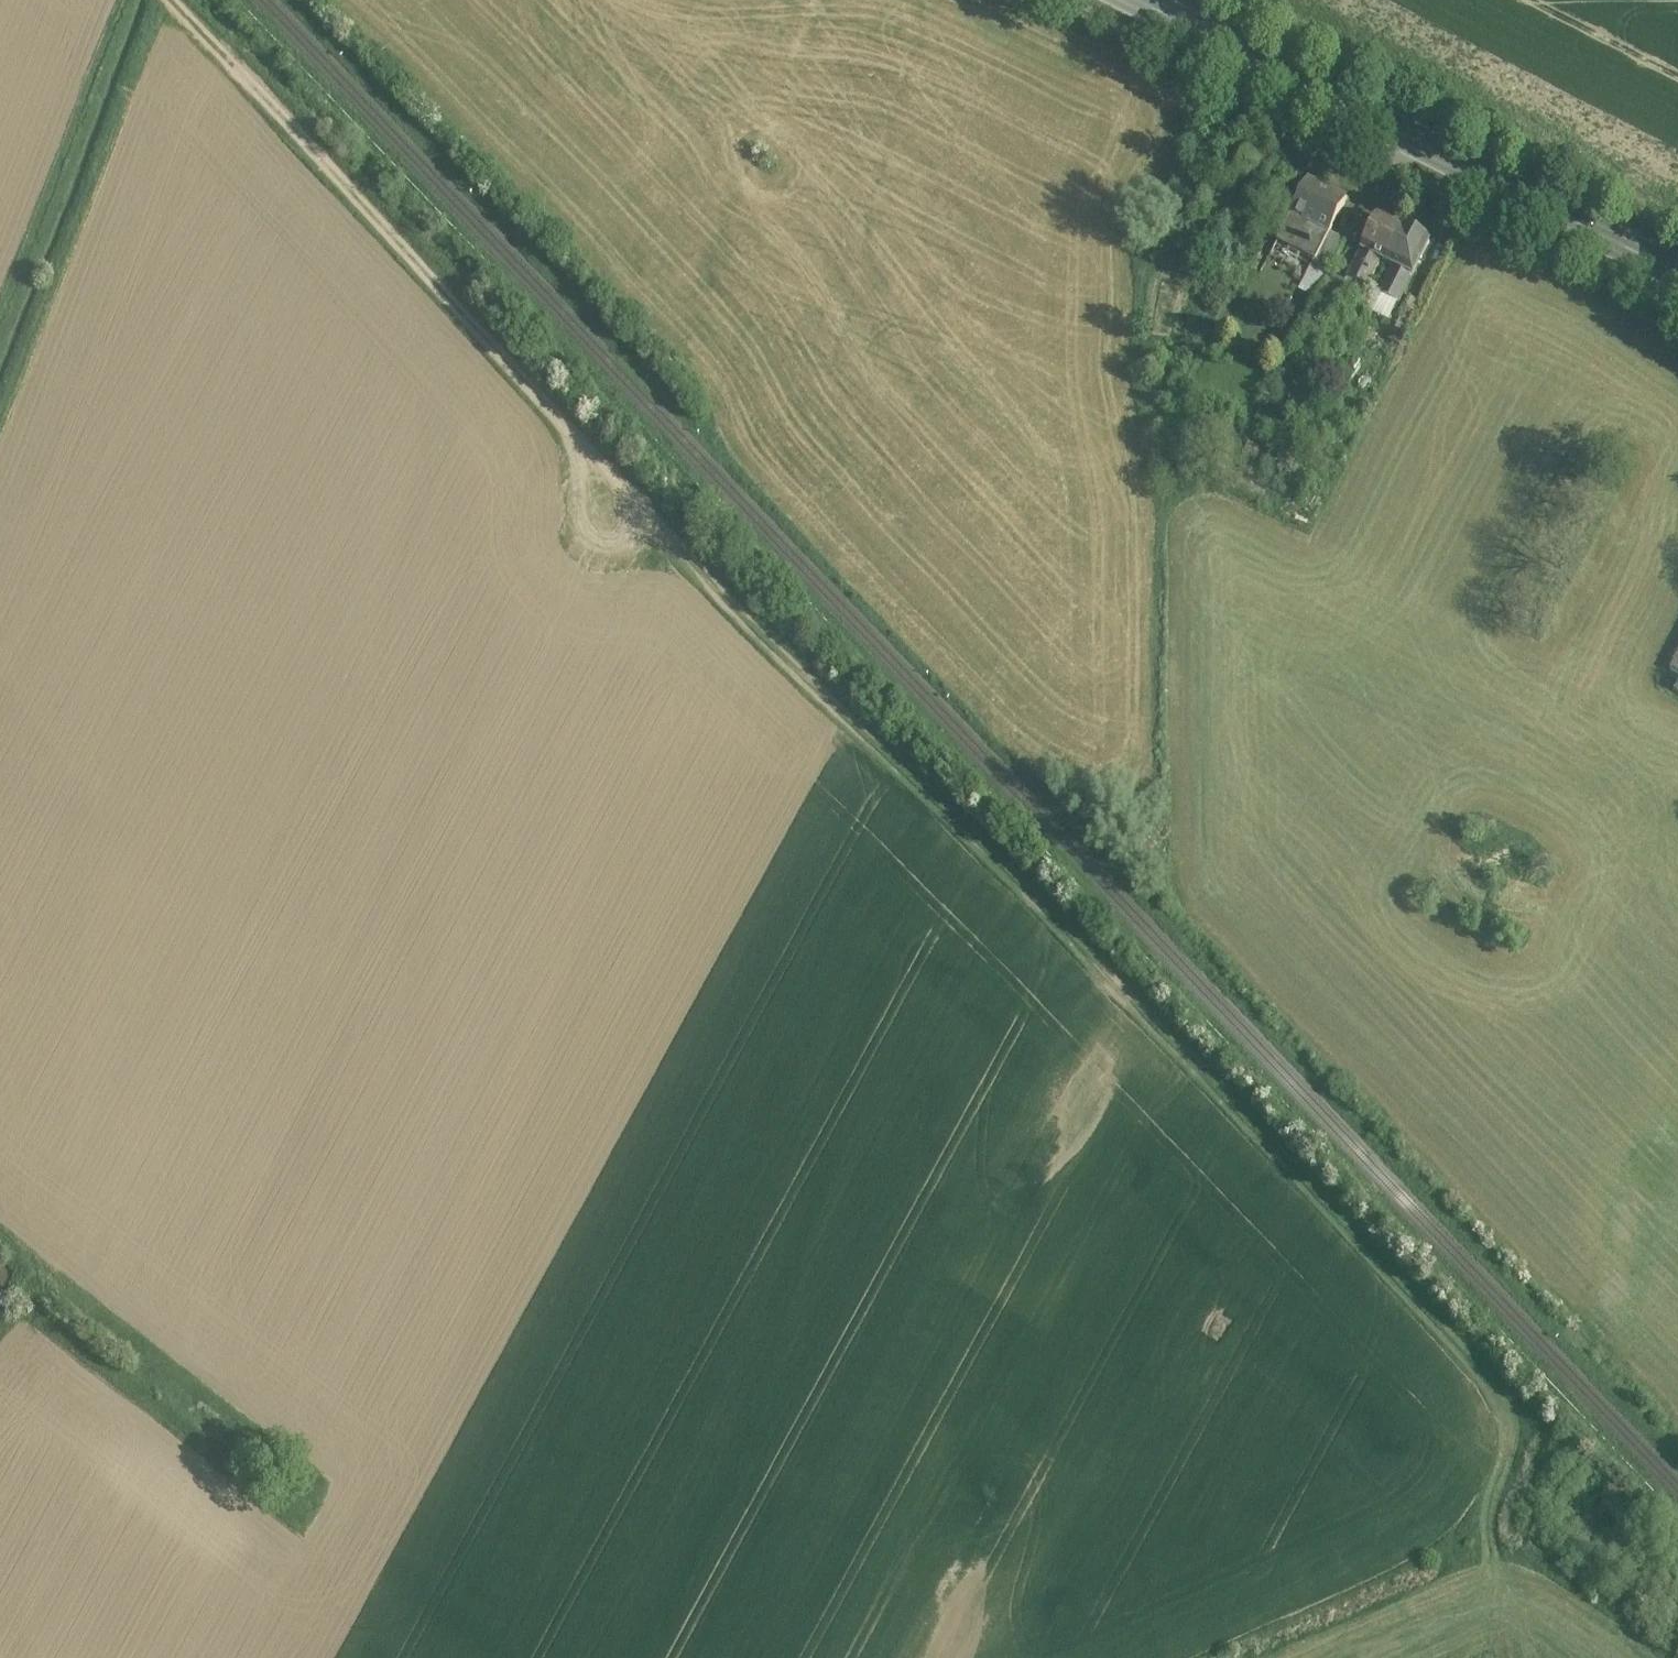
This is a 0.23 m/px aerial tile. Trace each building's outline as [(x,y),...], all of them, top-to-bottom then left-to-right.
[(1347,200),(1310,182),(1292,215),(1330,234),(1347,200)] [(1330,234),(1292,215),(1278,244),(1315,262),(1330,234)] [(1404,231),(1378,218),(1361,251),(1381,261),(1387,264),(1404,231)] [(1430,244),(1404,231),(1387,264),(1393,267),(1413,277),(1430,244)] [(1345,242),(1330,234),(1315,262),(1331,270),(1345,242)] [(1381,261),(1361,251),(1347,278),(1366,288),(1381,261)] [(1413,277),(1393,267),(1379,294),(1399,305),(1413,277)] [(1328,274),(1315,300),(1326,306),(1332,309),(1340,292),(1345,283),(1328,274)] [(1366,288),(1347,278),(1345,283),(1340,292),(1359,302),(1366,288)] [(1232,464),(1222,459),(1217,471),(1226,476),(1230,468),(1232,464)] [(1241,473),(1230,468),(1226,476),(1223,484),(1233,489),(1241,473)]
